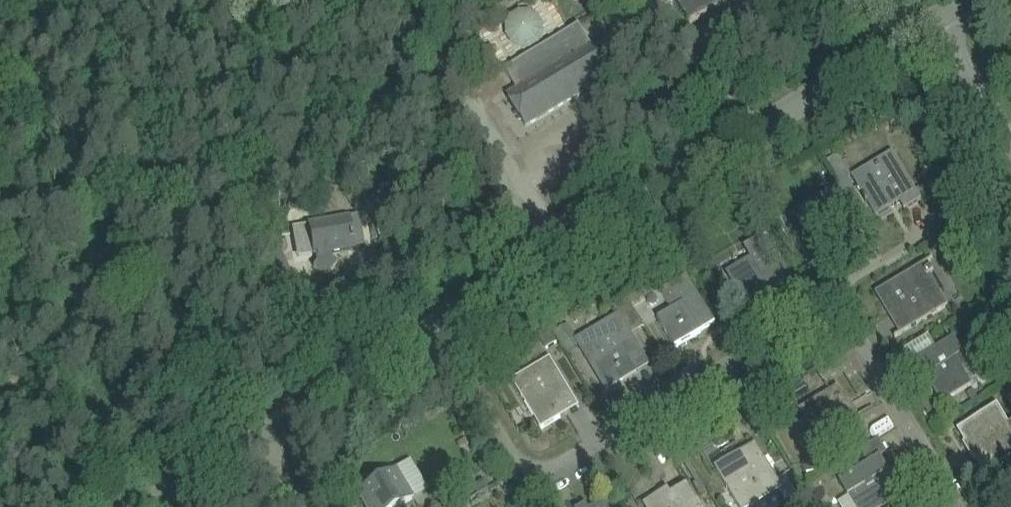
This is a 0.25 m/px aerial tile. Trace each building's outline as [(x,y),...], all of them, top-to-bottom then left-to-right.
[(691,27),(736,0),(675,0),(691,27)] [(540,29),(533,14),(510,24),(517,39),(527,34),(540,29)] [(508,95),(526,126),(611,75),(609,72),(622,63),(608,39),(594,47),(589,39),(580,24),(506,69),(518,89),(508,95)] [(894,152),(853,176),(865,197),(865,198),(867,202),(868,201),(877,217),(901,202),(905,210),(923,199),(894,152)] [(853,176),(839,154),(827,161),(841,184),(850,178),(853,176)] [(959,170),(964,179),(976,171),(971,162),(959,170)] [(360,215),(349,217),(310,224),(315,256),(320,255),(320,258),(317,258),(317,261),(314,267),(327,276),(338,262),(332,258),(332,256),(332,253),(355,249),(365,247),(360,215)] [(951,248),(963,241),(956,230),(944,237),(951,248)] [(787,281),(761,238),(745,248),(752,259),(728,274),(737,288),(734,289),(745,307),(787,281)] [(281,253),(266,259),(279,289),(294,282),(281,253)] [(932,275),(935,273),(932,268),(928,271),(924,265),(934,259),(934,258),(876,293),(900,333),(895,336),(896,337),(950,305),(932,275)] [(717,322),(706,305),(687,274),(660,291),(671,309),(657,317),(666,331),(676,348),(702,332),(702,331),(717,322)] [(579,341),(578,341),(580,344),(597,372),(607,389),(637,371),(633,365),(645,358),(635,341),(631,335),(622,320),(635,312),(634,309),(620,287),(607,296),(619,316),(579,341)] [(578,341),(579,341),(569,324),(555,331),(567,353),(578,346),(580,344),(578,341)] [(552,332),(541,338),(540,338),(547,349),(558,343),(556,339),(552,332)] [(942,402),(959,392),(973,383),(958,358),(964,354),(954,339),(935,351),(917,361),(942,402)] [(513,380),(536,419),(542,428),(561,417),(560,413),(566,410),(562,403),(574,396),(551,358),(513,380)] [(823,453),(859,433),(865,429),(839,386),(799,410),(809,427),(823,453)] [(768,399),(776,413),(790,405),(782,391),(768,399)] [(976,419),(959,430),(967,443),(969,442),(979,458),(976,459),(985,473),(1002,463),(1010,457),(1010,423),(1010,424),(998,406),(976,419)] [(779,490),(785,501),(799,494),(787,474),(778,479),(767,460),(757,443),(716,468),(726,485),(739,506),(750,506),(779,490)] [(864,467),(841,481),(851,497),(859,492),(868,506),(889,506),(888,505),(905,495),(904,493),(900,496),(886,474),(890,472),(881,456),(864,467)] [(819,459),(803,462),(805,472),(821,470),(819,459)] [(413,499),(405,486),(395,469),(358,492),(367,506),(399,506),(413,499)] [(477,494),(489,487),(484,479),(472,486),(477,494)] [(709,494),(702,480),(697,483),(694,485),(701,499),(709,494)] [(698,501),(688,484),(650,506),(702,506),(698,501)]
